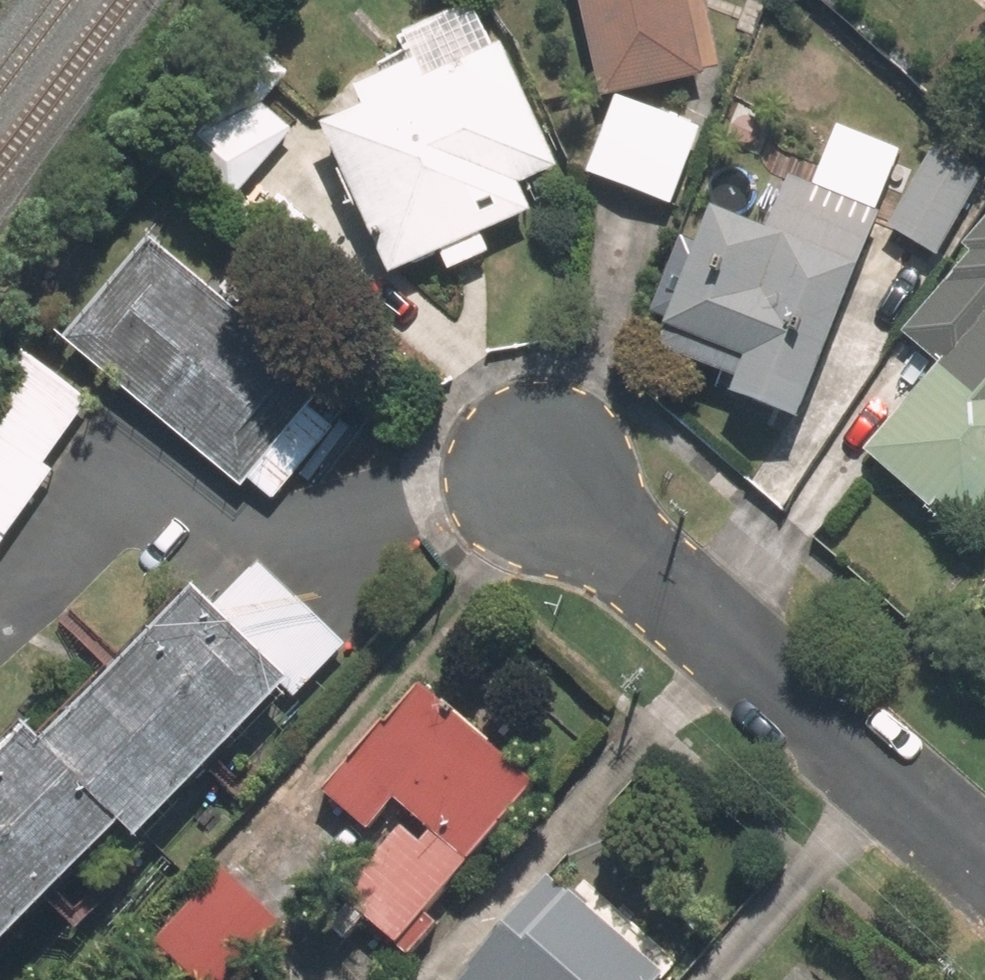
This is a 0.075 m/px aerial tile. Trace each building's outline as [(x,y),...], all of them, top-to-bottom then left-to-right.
[(600,108),(705,85),(685,0),(575,0),(600,108)] [(556,179),(475,8),(393,47),(405,72),(305,119),(367,249),(387,239),(406,280),(437,265),(445,282),(487,262),(479,246),(530,221),(519,197),(556,179)] [(245,46),(158,149),(231,210),(291,139),(263,115),(289,83),(245,46)] [(610,109),(582,183),(663,214),(691,140),(610,109)] [(927,159),(884,239),(934,265),(977,186),(927,159)] [(280,166),(245,213),(267,229),(302,182),(280,166)] [(721,408),(793,436),(885,201),(833,181),(825,201),(770,180),(748,237),(706,220),(650,362),(727,392),(721,408)] [(957,250),(965,256),(895,336),(935,371),(858,460),(956,545),(984,512),(984,218),(957,250)] [(324,395),(147,249),(63,351),(239,496),(246,488),(269,508),(333,430),(310,411),(324,395)] [(0,388),(0,551),(52,477),(43,470),(88,407),(20,359),(0,388)] [(0,752),(0,949),(109,835),(128,853),(278,696),(290,707),(341,653),(251,569),(206,616),(183,594),(35,750),(18,733),(0,752)] [(533,796),(412,691),(316,801),(362,841),(389,810),(402,821),(328,906),(399,967),(433,928),(425,921),(533,796)] [(149,953),(180,979),(239,979),(282,931),(218,874),(149,953)] [(459,979),(660,979),(661,979),(544,880),(459,979)]
